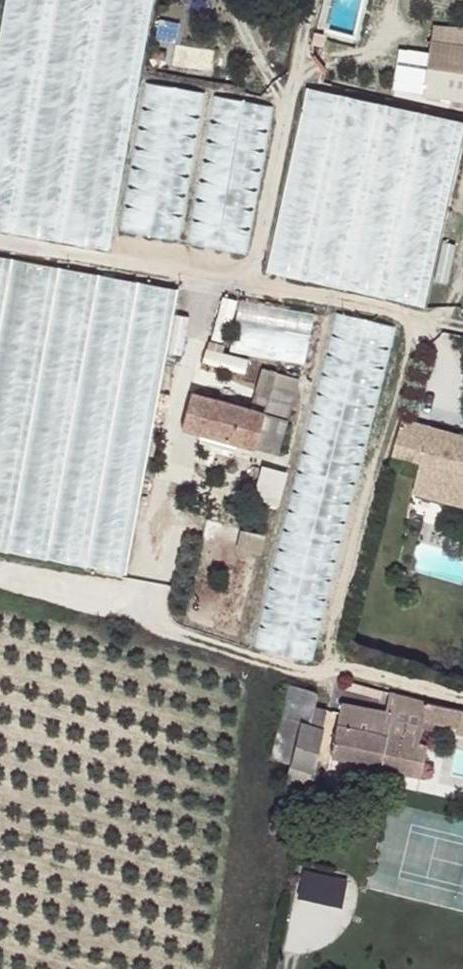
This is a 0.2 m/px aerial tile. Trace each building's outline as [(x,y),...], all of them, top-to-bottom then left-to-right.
[(436,39),(426,88),(462,96),(462,45),(436,39)] [(301,87),(269,272),(428,299),(460,114),(301,87)] [(128,568),(171,293),(155,291),(151,320),(143,318),(139,348),(76,338),(74,348),(11,337),(12,332),(3,330),(0,346),(0,548),(128,568)] [(302,363),(313,311),(237,296),(226,347),(302,363)] [(181,317),(186,318),(189,307),(184,306),(181,317)] [(194,391),(182,425),(255,446),(265,411),(194,391)] [(276,414),(265,411),(255,446),(275,452),(285,417),(276,414)] [(409,417),(399,450),(426,457),(417,487),(462,499),(462,431),(409,417)] [(249,479),(246,488),(254,491),(258,481),(249,479)] [(291,685),(272,756),(286,759),(284,774),(313,781),(325,726),(311,721),(318,691),(291,685)] [(334,754),(422,774),(429,745),(421,743),(427,721),(462,731),(462,709),(428,703),(398,695),(393,710),(345,700),(334,754)] [(278,825),(276,831),(283,833),(286,827),(278,825)] [(340,906),(347,879),(302,868),(295,894),(340,906)]
